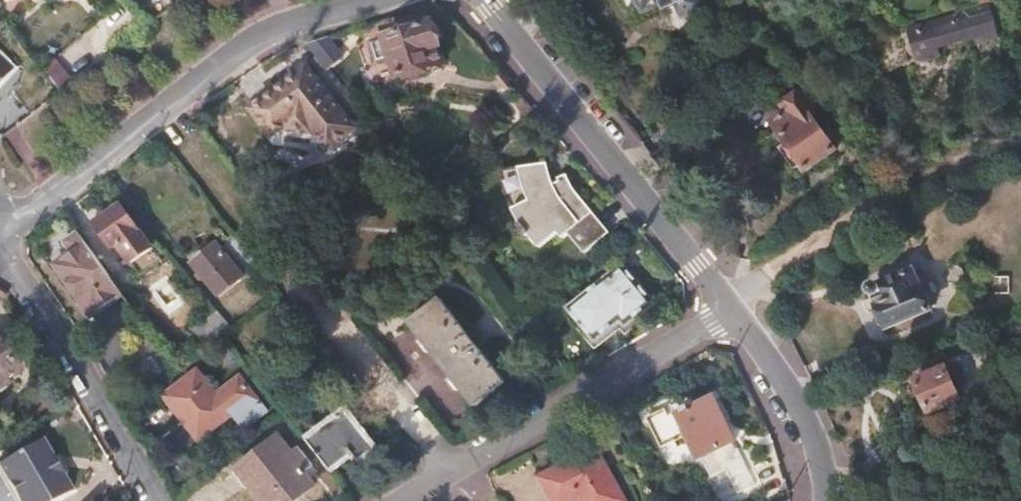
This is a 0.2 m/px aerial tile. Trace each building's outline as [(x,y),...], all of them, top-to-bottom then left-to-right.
[(672,12),(694,2),(693,0),(628,0),(633,11),(643,7),(649,19),(670,10),(672,12)] [(994,1),(908,29),(918,62),(942,55),(939,44),(977,33),(979,40),(999,33),(994,1)] [(672,12),(678,23),(699,16),(694,2),(672,12)] [(47,54),(59,43),(39,19),(27,30),(47,54)] [(385,38),(390,54),(396,75),(424,66),(422,61),(443,54),(438,39),(442,32),(439,26),(435,24),(434,20),(385,35),(385,38)] [(342,53),(327,35),(307,42),(326,65),(342,53)] [(377,58),(390,54),(385,38),(372,42),(377,58)] [(422,61),(424,66),(445,59),(443,54),(422,61)] [(9,66),(0,57),(0,75),(9,66)] [(43,68),(57,90),(71,80),(56,58),(43,68)] [(321,140),(347,118),(325,89),(328,85),(316,73),(310,77),(301,64),(273,86),(274,88),(265,95),(292,131),(299,124),(321,140)] [(790,87),(804,77),(797,67),(783,76),(790,87)] [(872,75),(854,87),(860,96),(877,84),(872,75)] [(803,175),(835,148),(808,114),(776,140),(781,147),(778,151),(795,171),(799,169),(803,175)] [(17,126),(3,135),(18,158),(31,150),(17,126)] [(548,180),(544,159),(499,169),(505,189),(511,202),(520,216),(517,219),(525,230),(529,227),(540,241),(557,228),(563,234),(571,229),(585,249),(608,230),(570,182),(564,168),(553,171),(554,178),(548,180)] [(151,244),(122,203),(96,221),(113,246),(118,243),(130,259),(151,244)] [(243,270),(257,258),(238,233),(223,247),(243,270)] [(92,313),(123,291),(84,239),(54,261),(92,313)] [(244,272),(243,270),(223,247),(216,240),(192,261),(219,293),(244,272)] [(955,263),(961,276),(972,271),(966,258),(955,263)] [(654,297),(625,260),(571,303),(596,335),(621,314),(626,320),(654,297)] [(910,267),(871,284),(880,300),(877,302),(879,307),(877,308),(883,321),(885,319),(888,323),(930,304),(920,283),(918,284),(910,267)] [(1010,271),(996,272),(997,291),(1011,290),(1010,271)] [(467,330),(439,296),(408,320),(474,403),(504,379),(477,344),(483,338),(473,326),(467,330)] [(206,344),(223,331),(229,326),(216,309),(194,327),(206,344)] [(0,348),(0,389),(3,387),(0,382),(16,371),(0,348)] [(948,365),(917,378),(932,411),(963,398),(948,365)] [(165,392),(182,416),(187,413),(203,434),(232,412),(244,427),(265,410),(238,375),(226,385),(215,393),(211,387),(197,368),(165,392)] [(677,409),(673,400),(646,413),(661,442),(687,430),(699,455),(733,438),(712,393),(677,409)] [(304,437),(329,469),(349,453),(356,461),(374,447),(344,407),(304,437)] [(187,413),(182,416),(198,438),(203,434),(187,413)] [(276,435),(235,466),(261,500),(272,500),(294,485),(300,492),(312,482),(301,467),(306,462),(296,448),(289,452),(276,435)] [(578,446),(610,499),(619,494),(590,440),(578,446)] [(49,461),(38,441),(0,463),(0,484),(9,500),(54,500),(67,493),(57,476),(49,461)] [(610,499),(578,446),(533,471),(550,500),(606,500),(610,499)] [(54,457),(49,461),(57,476),(63,472),(54,457)]
